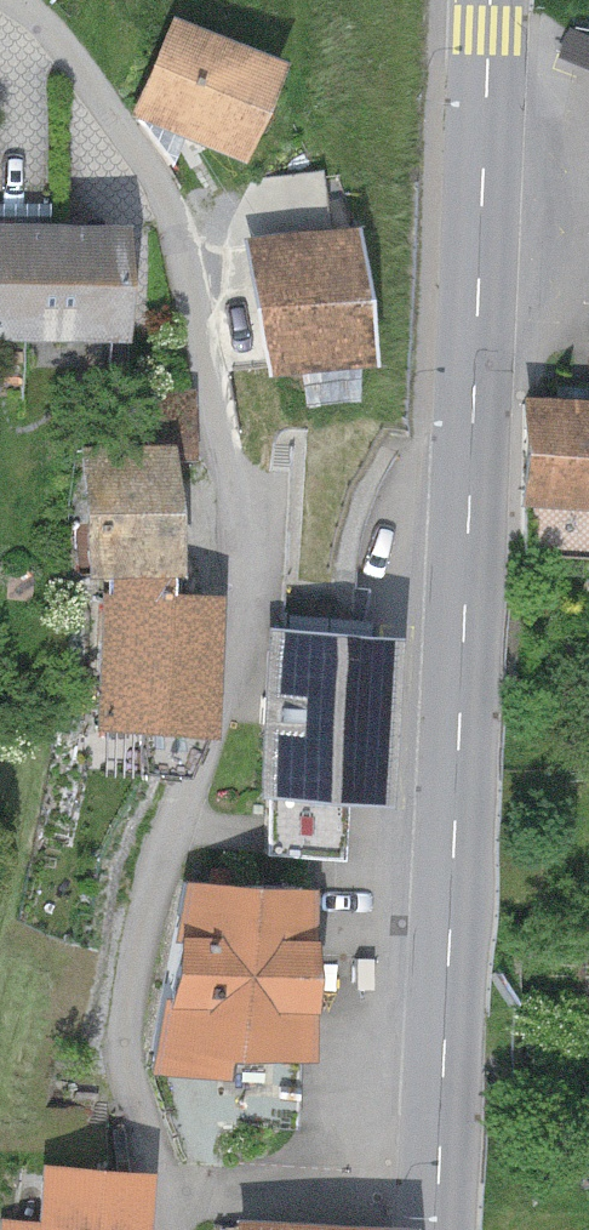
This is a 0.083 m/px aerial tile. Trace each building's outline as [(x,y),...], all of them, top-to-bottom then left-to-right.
[(288,66),(173,18),(132,114),(247,162),(288,66)] [(568,30),(557,57),(588,70),(588,38),(568,30)] [(0,225),(0,340),(131,343),(134,228),(0,225)] [(360,226),(252,240),(270,379),(378,364),(360,226)] [(516,397),(511,507),(588,510),(588,400),(516,397)] [(179,443),(85,448),(90,578),(185,574),(179,443)] [(214,599),(105,593),(99,732),(207,737),(214,599)] [(399,637),(271,632),(264,802),(392,807),(399,637)] [(319,889),(188,885),(156,1074),(231,1080),(234,1065),(320,1062),(319,889)] [(44,1164),(39,1223),(5,1220),(4,1229),(153,1229),(158,1174),(44,1164)] [(240,1221),(239,1229),(417,1229),(240,1221)]
